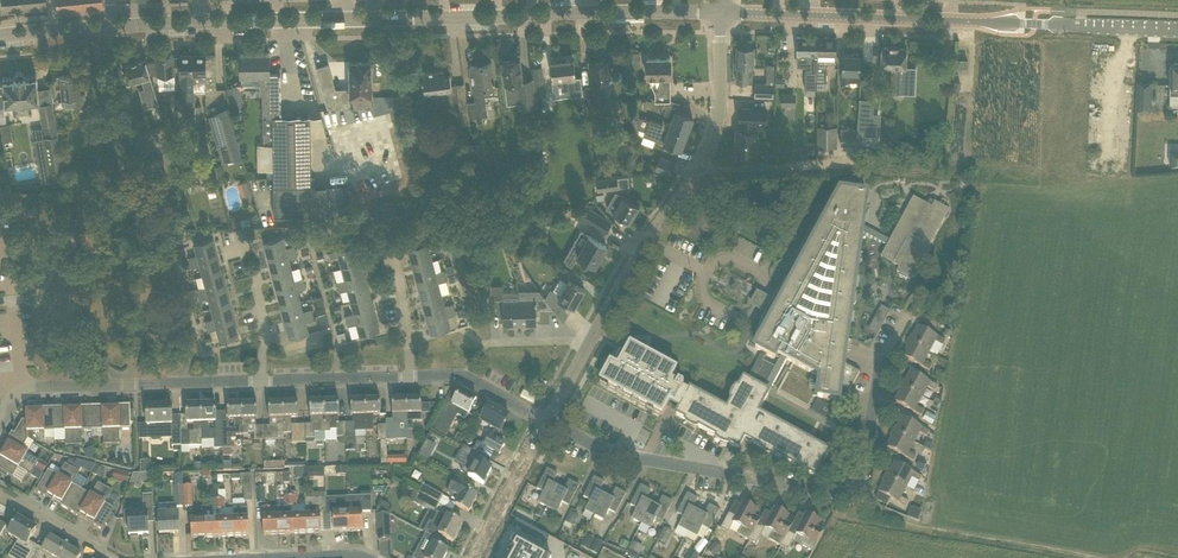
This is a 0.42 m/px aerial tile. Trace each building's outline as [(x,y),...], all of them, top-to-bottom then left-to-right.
[(4,10),(47,6),(46,0),(3,0),(4,10)] [(58,11),(104,6),(103,0),(57,0),(58,11)] [(817,82),(818,82),(818,55),(819,37),(797,37),(796,60),(806,60),(805,88),(817,88),(817,82)] [(836,63),(836,38),(819,37),(818,55),(818,82),(826,82),(827,63),(836,63)] [(736,82),(753,83),(754,47),(737,46),(736,82)] [(882,46),(881,67),(892,67),(891,92),(900,92),(901,76),(905,76),(907,48),(898,47),(898,46),(891,46),(890,47),(882,46)] [(269,53),(241,53),(241,75),(241,84),(260,84),(260,95),(263,95),(263,145),(257,145),(258,170),(273,170),(273,188),(274,216),(340,215),(340,186),(311,186),(310,117),(281,117),(280,74),(269,74),(269,53)] [(860,55),(859,55),(858,53),(852,53),(851,54),(843,54),(841,81),(849,82),(849,72),(859,73),(860,55)] [(179,54),(180,58),(180,69),(180,76),(181,107),(183,107),(183,121),(188,121),(188,125),(200,125),(200,120),(200,106),(195,106),(194,81),(206,81),(206,91),(216,91),(216,54),(206,55),(206,54),(179,54)] [(157,75),(158,75),(158,83),(174,82),(174,69),(180,69),(180,58),(173,58),(173,55),(156,56),(157,75)] [(150,76),(145,58),(123,65),(128,83),(142,79),(145,88),(140,90),(145,108),(158,104),(150,76)] [(660,92),(655,92),(655,100),(665,100),(671,100),(670,92),(669,92),(669,77),(670,77),(670,58),(647,58),(647,78),(659,77),(660,92)] [(520,59),(502,62),(506,95),(519,94),(521,107),(537,105),(535,94),(533,79),(522,80),(520,59)] [(580,77),(576,77),(574,59),(550,61),(553,80),(558,79),(559,85),(566,84),(567,94),(582,93),(580,77)] [(582,88),(584,104),(604,101),(601,79),(611,78),(609,59),(590,61),(593,87),(582,88)] [(374,64),(370,64),(370,62),(355,62),(355,66),(351,66),(351,89),(335,89),(328,65),(317,68),(328,108),(370,108),(370,95),(371,95),(370,73),(374,72),(374,64)] [(475,102),(467,103),(468,111),(469,118),(488,116),(485,96),(496,95),(491,63),(470,66),(475,102)] [(1175,63),(1173,64),(1170,64),(1169,103),(1177,104),(1177,63),(1175,63)] [(542,66),(532,67),(533,79),(535,94),(545,93),(542,66)] [(422,72),(423,77),(421,77),(422,80),(423,80),(425,94),(441,92),(441,97),(453,96),(450,75),(444,75),(443,69),(422,72)] [(14,77),(14,79),(3,80),(4,95),(0,96),(0,107),(6,106),(6,104),(39,101),(37,77),(26,78),(26,76),(25,76),(24,74),(22,73),(21,72),(20,72),(18,72),(16,73),(15,75),(14,77)] [(78,95),(76,74),(61,76),(63,99),(64,99),(65,107),(77,106),(77,108),(86,108),(85,94),(78,95)] [(1136,109),(1151,110),(1152,82),(1138,81),(1136,109)] [(773,97),(774,82),(755,82),(755,97),(773,97)] [(464,83),(456,84),(460,112),(468,111),(467,103),(466,103),(465,100),(466,100),(464,83)] [(238,84),(226,88),(233,108),(245,104),(238,84)] [(783,92),(782,105),(796,106),(797,93),(783,92)] [(871,120),(873,100),(859,99),(856,135),(877,136),(878,120),(871,120)] [(669,116),(666,125),(671,127),(687,133),(693,117),(677,111),(680,103),(671,100),(665,100),(663,107),(666,108),(664,114),(669,116)] [(52,103),(39,105),(43,128),(32,130),(41,183),(65,181),(52,103)] [(242,157),(227,107),(209,117),(223,162),(242,157)] [(736,151),(740,152),(740,154),(741,157),(744,159),(747,159),(750,157),(751,155),(751,152),(756,152),(756,130),(754,130),(755,123),(766,123),(766,109),(739,108),(739,122),(740,122),(740,129),(736,130),(736,151)] [(664,143),(681,149),(687,133),(671,127),(666,125),(650,119),(649,121),(637,116),(639,129),(645,132),(643,135),(664,143)] [(14,147),(10,124),(1,125),(4,148),(10,187),(24,185),(18,147),(14,147)] [(817,125),(817,147),(837,147),(837,125),(817,125)] [(841,145),(855,146),(856,128),(841,128),(841,145)] [(174,161),(171,151),(164,153),(167,163),(174,161)] [(661,156),(655,170),(670,176),(675,162),(661,156)] [(145,165),(153,195),(168,190),(160,161),(145,165)] [(195,171),(184,173),(186,184),(197,182),(195,171)] [(597,181),(599,191),(618,188),(616,178),(597,181)] [(238,182),(242,199),(252,197),(248,180),(238,182)] [(862,232),(888,246),(882,258),(901,267),(898,273),(902,275),(901,276),(908,280),(909,278),(912,280),(914,278),(915,279),(919,272),(917,271),(950,210),(931,200),(928,205),(914,197),(891,241),(863,226),(867,196),(840,192),(825,220),(796,273),(794,272),(796,270),(795,270),(793,273),(794,273),(787,280),(785,284),(782,288),(776,296),(772,303),(767,312),(764,317),(761,325),(757,335),(756,334),(755,338),(756,338),(757,335),(761,338),(755,349),(775,359),(777,354),(781,356),(787,360),(820,377),(817,398),(839,401),(841,389),(849,393),(860,373),(844,364),(852,305),(854,305),(855,306),(856,303),(857,301),(857,298),(857,295),(856,292),(854,292),(862,232)] [(639,205),(623,196),(622,197),(615,193),(606,208),(613,212),(613,213),(629,222),(639,205)] [(529,207),(517,208),(518,220),(530,219),(529,207)] [(608,232),(613,224),(587,210),(582,217),(608,232)] [(572,266),(578,255),(597,266),(602,257),(600,256),(606,246),(591,236),(591,237),(581,231),(563,261),(572,266)] [(286,248),(283,237),(263,242),(268,258),(296,251),(295,246),(286,248)] [(190,262),(217,255),(213,239),(194,244),(197,255),(189,257),(190,262)] [(412,265),(432,260),(429,249),(438,246),(436,241),(408,248),(412,265)] [(362,262),(357,245),(328,252),(330,258),(338,256),(342,267),(362,262)] [(272,274),(292,269),(289,259),(298,256),(296,251),(268,258),(272,274)] [(221,271),(217,255),(190,262),(191,268),(200,266),(203,276),(221,271)] [(417,283),(446,275),(444,270),(436,272),(432,260),(412,265),(417,283)] [(345,279),(336,281),(338,287),(366,279),(362,262),(342,267),(345,279)] [(454,274),(452,265),(446,267),(448,276),(454,274)] [(292,269),(272,274),(276,290),(305,283),(303,277),(295,280),(292,269)] [(221,271),(203,276),(206,287),(197,289),(198,294),(225,287),(221,271)] [(417,283),(422,300),(442,294),(438,283),(447,280),(446,275),(417,283)] [(457,283),(455,275),(448,277),(450,285),(457,283)] [(351,302),(371,296),(366,279),(338,287),(339,292),(348,290),(351,302)] [(550,289),(545,298),(553,309),(559,299),(574,307),(584,289),(569,280),(560,295),(550,289)] [(305,283),(276,290),(281,306),(300,301),(297,290),(306,288),(305,283)] [(503,325),(520,325),(519,301),(503,301),(503,283),(490,284),(491,311),(499,311),(499,316),(503,316),(503,325)] [(225,287),(198,294),(199,300),(208,297),(211,308),(230,303),(225,287)] [(422,300),(426,317),(455,309),(453,303),(445,306),(442,294),(422,300)] [(519,301),(520,325),(536,324),(536,315),(540,315),(540,309),(553,309),(545,298),(543,297),(535,297),(535,294),(519,295),(519,301)] [(354,313),(345,315),(347,321),(375,314),(371,296),(351,302),(354,313)] [(300,301),(281,306),(285,322),(313,314),(312,309),(303,311),(300,301)] [(230,303),(211,308),(214,318),(205,321),(206,326),(234,319),(230,303)] [(455,309),(426,317),(431,334),(451,329),(447,317),(456,314),(455,309)] [(313,314),(285,322),(289,338),(309,333),(306,322),(314,320),(313,314)] [(360,336),(380,331),(375,314),(347,321),(348,326),(357,324),(360,336)] [(220,340),(238,335),(234,319),(206,326),(208,331),(217,329),(220,340)] [(877,335),(881,327),(874,323),(870,331),(874,333),(873,334),(874,337),(876,338),(877,335)] [(919,326),(910,341),(930,352),(935,342),(943,346),(945,341),(919,326)] [(946,330),(944,335),(949,338),(952,333),(946,330)] [(344,332),(337,334),(339,342),(339,343),(346,341),(344,332)] [(925,361),(930,352),(910,341),(902,356),(929,371),(932,365),(925,361)] [(676,371),(668,367),(660,362),(653,359),(645,354),(638,350),(637,353),(628,349),(624,357),(620,354),(621,354),(620,353),(615,362),(616,362),(614,367),(610,365),(602,380),(610,385),(608,388),(616,392),(617,389),(625,393),(623,396),(631,400),(632,397),(640,401),(638,404),(646,408),(647,405),(655,409),(653,412),(662,416),(666,408),(669,403),(679,409),(689,390),(683,386),(684,386),(678,383),(678,384),(672,380),(676,371)] [(729,443),(739,448),(744,437),(753,442),(762,448),(764,445),(776,452),(775,454),(815,476),(829,451),(758,412),(787,360),(781,356),(763,389),(744,378),(739,388),(741,389),(735,402),(732,400),(727,409),(690,389),(689,390),(679,409),(676,414),(686,419),(687,417),(699,423),(698,426),(717,436),(718,434),(730,440),(729,443)] [(911,371),(903,386),(922,396),(927,388),(935,392),(938,386),(911,371)] [(917,406),(922,396),(903,386),(894,401),(921,416),(924,410),(917,406)] [(455,413),(466,419),(472,407),(475,407),(477,403),(475,401),(476,399),(461,391),(453,405),(446,401),(431,428),(444,435),(447,429),(444,427),(450,416),(452,418),(455,413)] [(353,423),(346,423),(346,437),(346,451),(356,451),(356,437),(367,437),(366,431),(366,400),(362,400),(361,398),(356,399),(355,400),(351,401),(351,416),(353,415),(353,423)] [(311,425),(304,425),(305,443),(306,443),(306,439),(315,439),(314,433),(325,433),(324,401),(318,402),(318,399),(311,399),(311,402),(310,402),(310,417),(311,417),(311,425)] [(407,399),(392,399),(392,419),(399,419),(399,422),(396,422),(386,422),(386,426),(387,441),(397,440),(396,434),(400,434),(400,430),(407,430),(407,428),(407,399)] [(407,428),(407,430),(413,430),(413,421),(422,421),(421,399),(407,399),(407,428)] [(836,410),(818,399),(811,411),(830,421),(836,410)] [(380,400),(366,400),(366,431),(374,431),(373,415),(381,415),(380,400)] [(324,401),(325,433),(331,432),(331,430),(337,430),(337,438),(346,437),(346,423),(339,423),(338,416),(339,416),(339,401),(324,401)] [(298,402),(283,403),(284,434),(292,434),(292,444),(305,443),(304,425),(292,425),(291,418),(298,418),(298,402)] [(257,403),(242,404),(243,435),(249,435),(249,433),(255,433),(255,440),(264,440),(263,426),(256,426),(256,419),(257,419),(257,403)] [(284,434),(283,403),(269,403),(269,418),(270,418),(270,426),(263,426),(264,440),(284,440),(284,434)] [(232,455),(232,439),(236,439),(236,435),(243,435),(242,404),(228,404),(228,412),(222,412),(222,431),(223,449),(223,455),(232,455)] [(181,416),(181,447),(202,446),(201,405),(186,405),(187,423),(194,423),(194,431),(181,431),(181,416)] [(201,405),(202,446),(202,450),(223,449),(222,431),(209,431),(209,423),(216,422),(216,405),(201,405)] [(509,417),(489,405),(480,421),(494,429),(490,436),(484,446),(500,454),(505,445),(496,440),(500,432),(501,433),(509,417)] [(130,406),(118,406),(118,409),(111,410),(112,444),(120,444),(120,429),(131,429),(130,423),(134,423),(133,412),(130,412),(130,406)] [(172,416),(172,406),(171,406),(171,408),(162,408),(162,406),(147,407),(147,437),(172,436),(172,447),(181,447),(181,416),(172,416)] [(80,410),(73,411),(75,445),(82,445),(82,430),(93,430),(92,407),(80,407),(80,410)] [(103,410),(103,407),(92,407),(93,430),(104,429),(104,444),(112,444),(111,410),(103,410)] [(42,408),(42,412),(26,412),(27,421),(27,433),(45,433),(45,431),(55,431),(54,408),(42,408)] [(65,408),(54,408),(55,431),(66,431),(66,445),(75,445),(73,411),(65,411),(65,408)] [(932,425),(936,417),(927,412),(922,420),(932,425)] [(903,417),(895,432),(914,442),(919,432),(927,436),(930,431),(903,417)] [(27,442),(27,433),(27,421),(23,421),(15,435),(12,433),(3,449),(35,468),(39,461),(27,454),(28,451),(24,448),(27,442)] [(381,466),(388,466),(387,441),(386,426),(378,426),(378,441),(381,441),(381,466)] [(914,442),(895,432),(887,447),(914,461),(917,456),(910,452),(914,442)] [(931,451),(934,445),(926,441),(923,447),(931,451)] [(483,484),(492,469),(474,459),(477,453),(458,442),(457,445),(456,448),(457,450),(458,451),(460,452),(454,463),(463,468),(461,471),(468,475),(468,476),(483,484)] [(3,449),(0,454),(0,474),(7,478),(9,474),(13,477),(18,468),(19,469),(20,468),(30,474),(30,475),(39,480),(43,472),(35,468),(3,449)] [(428,462),(431,456),(421,451),(418,457),(428,462)] [(82,468),(85,462),(77,460),(73,468),(80,472),(82,468)] [(895,462),(887,477),(907,488),(912,477),(919,481),(922,476),(895,462)] [(54,501),(73,468),(66,464),(58,477),(49,472),(46,476),(43,474),(37,484),(40,486),(37,491),(54,501)] [(324,468),(305,468),(305,464),(296,464),(296,477),(324,477),(324,468)] [(73,468),(54,501),(70,510),(82,491),(72,485),(80,472),(73,468)] [(559,486),(558,487),(553,484),(558,474),(547,469),(537,489),(543,492),(538,502),(548,507),(559,486)] [(114,471),(113,481),(128,483),(129,473),(114,471)] [(241,488),(244,488),(244,500),(244,502),(245,502),(253,501),(251,475),(232,476),(232,480),(241,480),(241,488)] [(454,503),(457,504),(456,505),(469,512),(477,496),(469,492),(473,486),(456,477),(447,494),(456,498),(454,503)] [(594,477),(584,497),(590,501),(585,510),(595,515),(606,494),(605,495),(599,492),(604,482),(594,477)] [(907,488),(887,477),(879,492),(906,506),(909,501),(902,497),(907,488)] [(559,486),(548,507),(558,512),(563,503),(569,506),(579,486),(569,480),(564,490),(559,487),(559,486)] [(82,491),(70,510),(86,520),(105,487),(98,483),(91,496),(82,491)] [(423,485),(418,494),(439,505),(443,496),(423,485)] [(641,523),(652,502),(652,503),(646,500),(651,491),(641,485),(630,506),(637,509),(632,518),(641,523)] [(918,485),(914,492),(921,496),(925,489),(918,485)] [(184,506),(184,492),(184,486),(174,487),(175,508),(184,507),(184,506)] [(105,487),(86,520),(103,529),(106,524),(109,526),(115,516),(112,514),(114,509),(105,504),(112,491),(105,487)] [(265,503),(265,488),(257,488),(258,503),(265,503)] [(610,511),(616,514),(626,494),(616,489),(611,498),(605,495),(606,494),(595,515),(605,520),(610,511)] [(193,506),(192,492),(184,492),(184,506),(193,506)] [(678,526),(688,531),(698,511),(693,508),(698,499),(687,493),(677,513),(683,517),(678,526)] [(143,495),(144,511),(153,511),(153,494),(143,495)] [(220,509),(219,499),(219,494),(210,494),(211,511),(205,511),(207,538),(221,537),(220,519),(220,509)] [(439,505),(418,494),(414,503),(434,514),(439,505)] [(278,516),(277,516),(278,534),(293,534),(292,516),(292,506),(291,496),(284,496),(285,507),(277,507),(278,516)] [(355,513),(348,513),(349,531),(363,531),(362,512),(372,512),(371,496),(362,496),(354,496),(355,513)] [(333,503),(332,498),(326,498),(326,515),(333,514),(334,532),(349,531),(348,513),(347,497),(347,502),(333,503)] [(656,519),(662,522),(673,502),(663,497),(658,506),(652,503),(653,502),(652,502),(641,523),(651,528),(656,519)] [(306,499),(306,515),(307,533),(321,532),(321,515),(326,515),(326,498),(317,498),(317,502),(306,503),(306,499)] [(221,537),(235,536),(234,509),(233,509),(225,509),(225,499),(219,499),(220,509),(220,519),(221,537)] [(736,518),(729,514),(721,529),(728,533),(734,523),(741,527),(738,534),(750,541),(757,527),(761,520),(753,516),(757,510),(744,503),(736,518)] [(245,508),(245,505),(233,505),(233,509),(234,509),(235,536),(249,536),(248,508),(245,508)] [(698,511),(688,531),(698,536),(703,527),(709,530),(720,510),(709,505),(704,515),(698,511)] [(263,507),(264,535),(278,534),(277,516),(271,517),(271,507),(263,507)] [(911,508),(907,517),(918,521),(922,511),(913,507),(911,508)] [(536,516),(541,519),(545,512),(539,509),(536,516)] [(775,509),(765,528),(773,533),(769,540),(781,546),(789,532),(792,526),(785,522),(788,516),(775,509)] [(207,538),(205,511),(196,511),(196,510),(190,511),(192,538),(199,538),(200,540),(204,540),(205,538),(207,538)] [(148,520),(147,514),(138,514),(138,511),(125,512),(125,527),(129,526),(129,535),(149,534),(148,520)] [(177,519),(177,512),(158,513),(159,534),(179,533),(178,519),(177,519)] [(461,527),(462,524),(448,517),(447,517),(439,513),(428,534),(441,541),(444,537),(453,542),(454,540),(455,540),(461,527)] [(389,514),(377,515),(378,541),(390,540),(389,514)] [(804,538),(800,545),(813,552),(824,531),(817,528),(820,521),(807,514),(796,534),(804,538)] [(293,534),(307,533),(306,515),(292,516),(293,534)] [(9,557),(30,557),(37,546),(30,542),(37,529),(18,519),(9,535),(18,541),(14,548),(8,557),(9,557)] [(516,519),(513,525),(523,531),(527,525),(516,519)] [(757,527),(750,541),(757,545),(764,531),(757,527)] [(666,545),(673,532),(664,528),(657,541),(666,545)] [(538,531),(535,537),(545,543),(549,537),(538,531)] [(789,532),(781,546),(788,550),(796,536),(789,532)] [(448,552),(440,547),(442,542),(441,541),(428,534),(428,535),(427,534),(418,551),(421,552),(418,557),(445,557),(448,552)] [(598,552),(602,542),(586,536),(582,546),(598,552)] [(66,547),(51,538),(44,550),(37,546),(30,557),(59,557),(66,547)] [(550,557),(515,538),(507,552),(510,554),(508,557),(550,557)] [(626,550),(628,544),(621,541),(618,546),(626,550)] [(639,555),(643,548),(633,542),(629,550),(630,551),(639,555)] [(716,542),(707,551),(714,557),(722,549),(716,542)] [(81,556),(66,547),(59,557),(80,557),(81,556)] [(699,554),(693,550),(687,557),(697,557),(699,554)]
